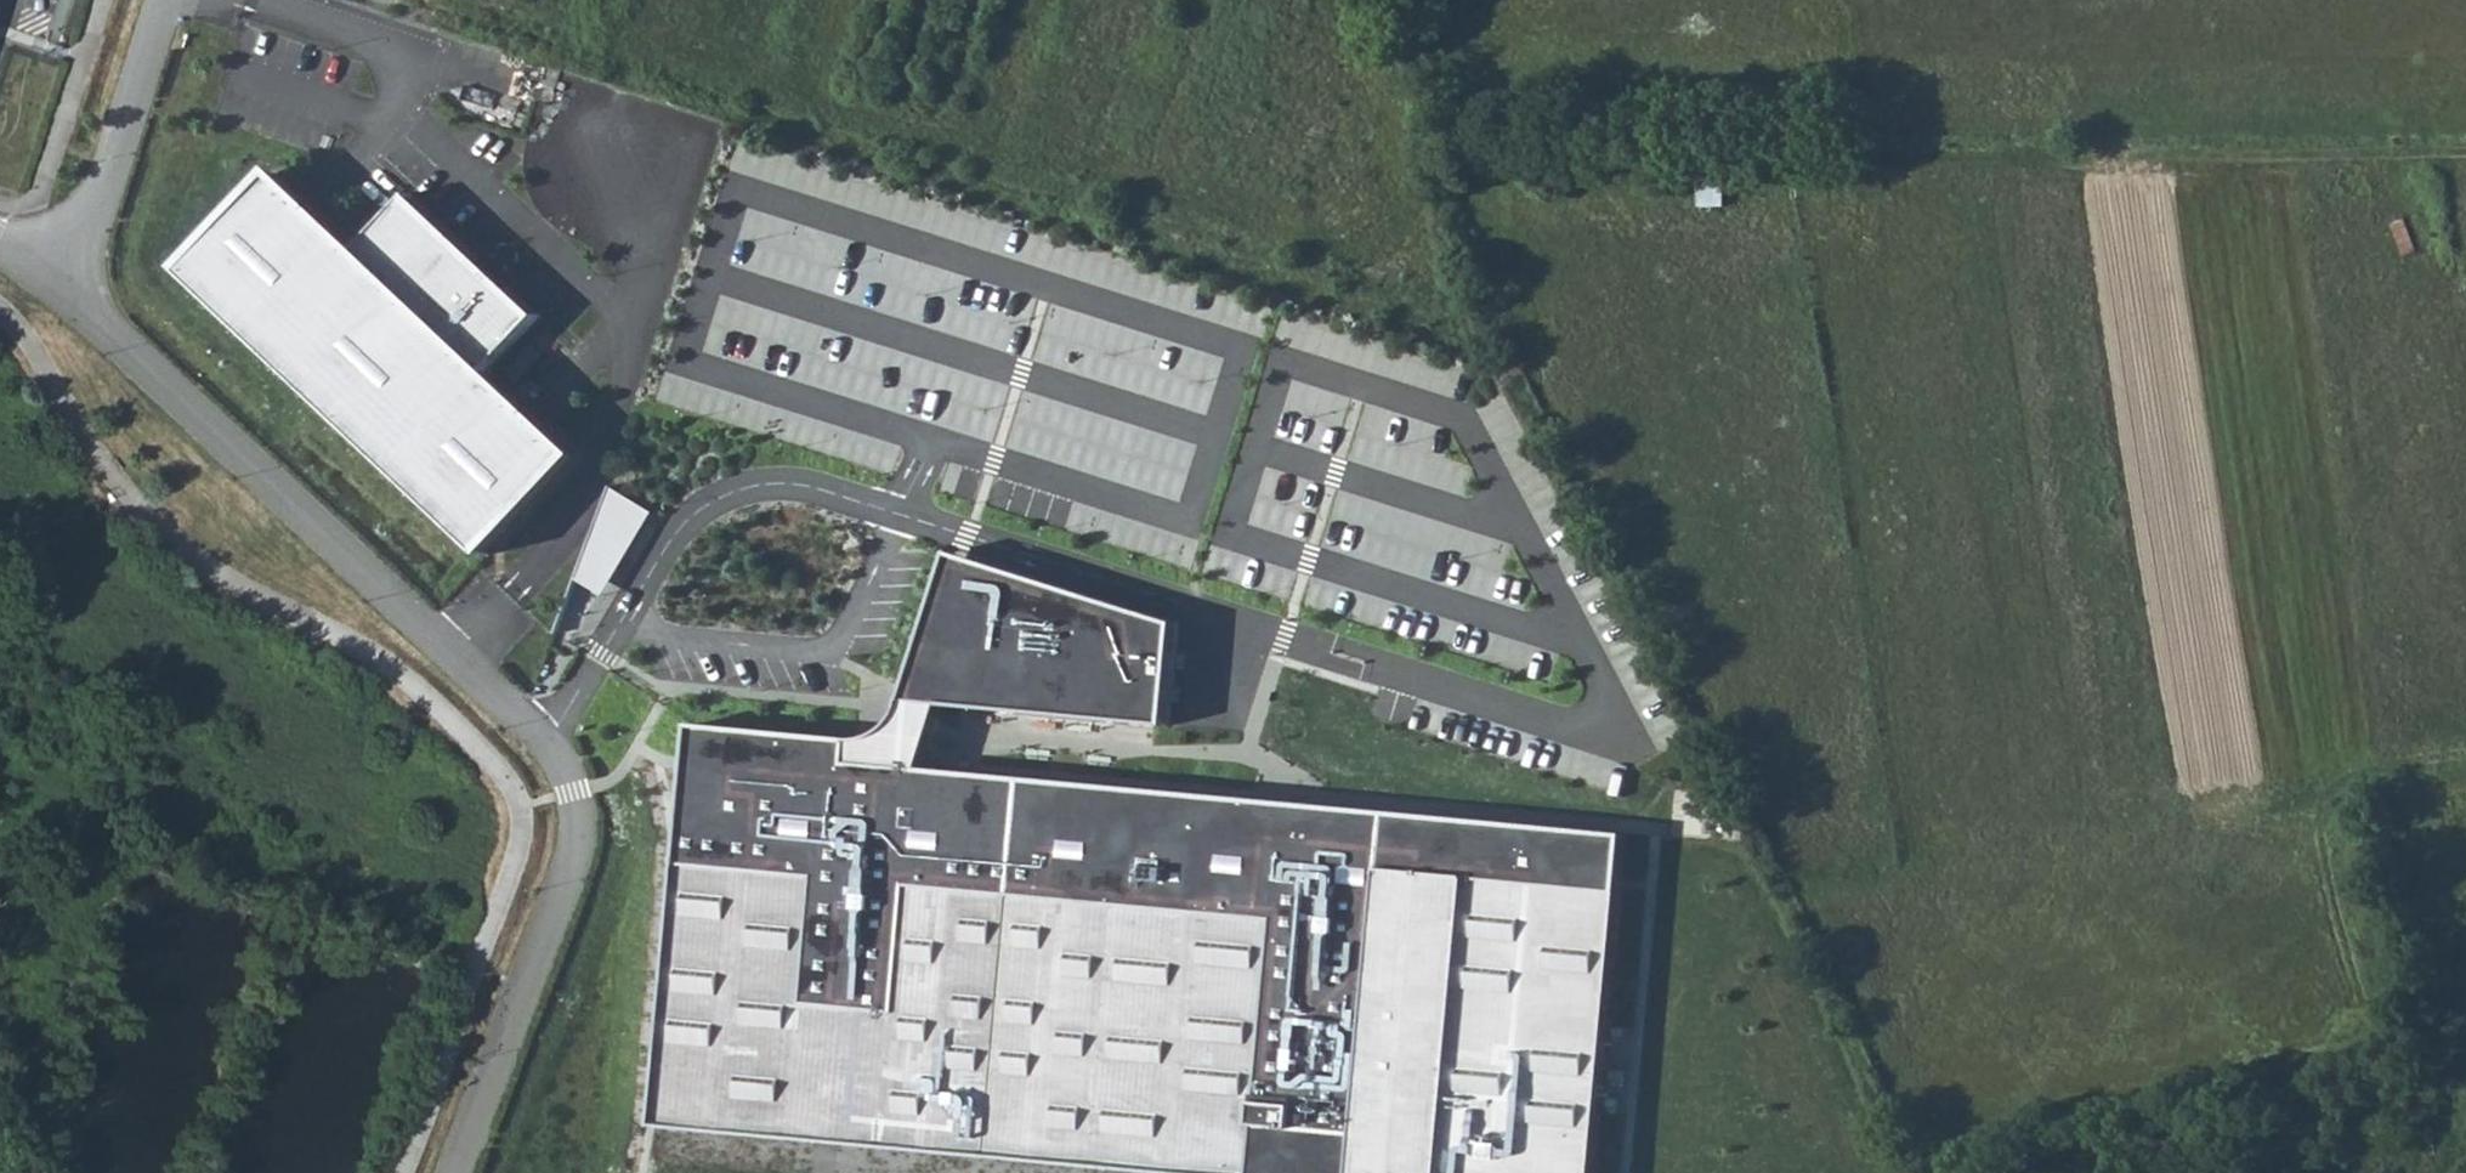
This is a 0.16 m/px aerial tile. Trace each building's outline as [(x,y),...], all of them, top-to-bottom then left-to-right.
[(258,168),(164,269),(466,553),(558,455),(474,372),(526,313),(397,192),(346,249),(258,168)] [(1143,262),(976,213),(971,229),(990,235),(986,246),(1135,290),(1143,262)] [(707,349),(880,401),(891,364),(921,373),(927,354),(724,293),(707,349)] [(1177,623),(947,555),(893,706),(932,709),(1166,725),(1177,623)] [(932,709),(893,706),(889,713),(886,720),(878,730),(869,736),(858,739),(850,740),(847,770),(910,775),(927,721),(932,709)] [(688,727),(655,1131),(826,1144),(1115,1168),(1161,1172),(1595,1172),(1619,893),(1624,834),(910,775),(847,770),(850,740),(688,727)]
